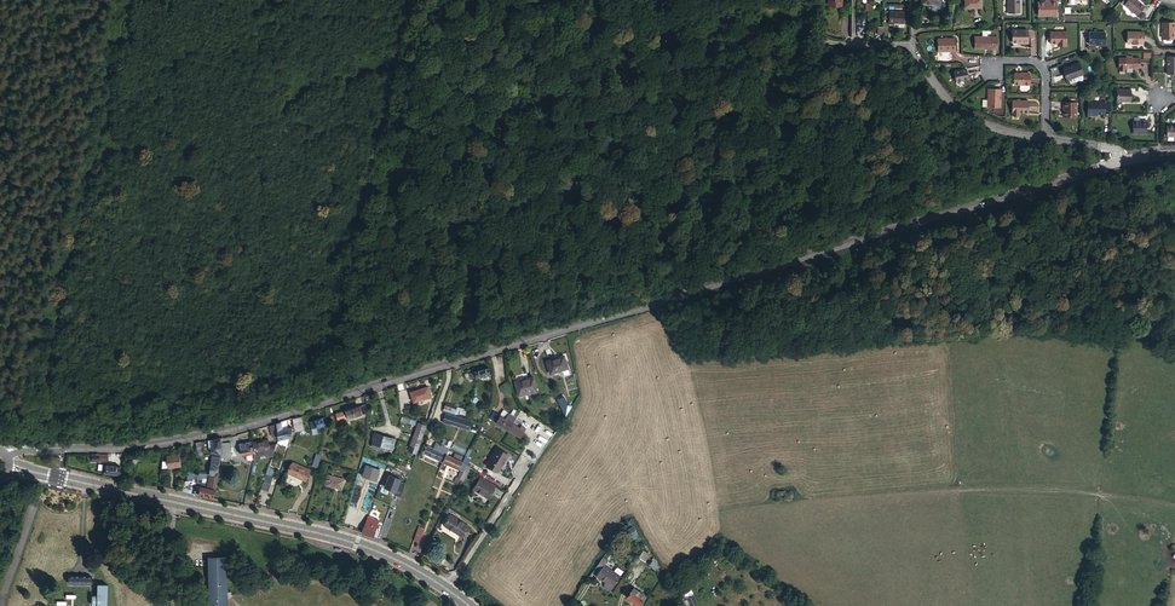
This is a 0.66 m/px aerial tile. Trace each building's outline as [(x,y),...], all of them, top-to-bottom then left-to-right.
[(1021,10),(1021,0),(1018,0),(1009,1),(1010,16),(1020,15),(1020,11),(1021,10)] [(1136,0),(1129,0),(1124,6),(1136,17),(1145,8),(1136,0)] [(1050,5),(1045,5),(1038,5),(1039,19),(1057,18),(1057,3),(1050,3),(1050,5)] [(906,22),(906,11),(891,11),(891,24),(896,23),(896,22),(906,22)] [(1163,26),(1163,40),(1174,40),(1174,30),(1174,26),(1163,26)] [(987,31),(982,31),(982,37),(975,37),(975,49),(996,49),(996,37),(987,37),(987,31)] [(1010,44),(1017,44),(1020,44),(1020,45),(1025,45),(1026,32),(1010,32),(1010,44)] [(1049,47),(1058,46),(1061,47),(1061,49),(1067,49),(1067,35),(1049,35),(1049,47)] [(1143,36),(1127,35),(1127,46),(1143,47),(1143,36)] [(1105,36),(1089,36),(1089,48),(1100,48),(1100,49),(1105,49),(1105,36)] [(956,39),(938,39),(938,52),(956,52),(956,39)] [(1166,58),(1166,76),(1174,76),(1174,59),(1166,58)] [(1125,72),(1125,70),(1140,71),(1140,62),(1132,62),(1126,61),(1119,61),(1119,72),(1125,72)] [(1076,67),(1061,72),(1064,83),(1080,78),(1076,67)] [(967,69),(955,72),(957,82),(969,79),(967,69)] [(1019,75),(1013,75),(1013,85),(1028,85),(1029,74),(1019,74),(1019,75)] [(999,90),(986,89),(986,107),(999,107),(999,90)] [(1131,92),(1117,92),(1117,103),(1131,104),(1131,92)] [(1027,101),(1011,101),(1011,115),(1018,115),(1018,113),(1027,113),(1027,101)] [(1103,116),(1110,116),(1111,104),(1104,104),(1105,101),(1088,101),(1087,115),(1095,116),(1095,114),(1104,114),(1103,116)] [(1075,105),(1062,105),(1062,119),(1074,119),(1075,105)] [(1147,123),(1133,123),(1133,136),(1147,136),(1147,123)] [(1167,128),(1167,139),(1174,139),(1174,128),(1167,128)] [(550,375),(562,371),(568,369),(564,357),(547,362),(550,375)] [(475,372),(469,373),(465,375),(466,378),(469,378),(470,381),(491,375),(489,368),(475,372)] [(539,391),(535,377),(518,381),(522,396),(539,391)] [(431,398),(428,388),(410,394),(414,404),(431,398)] [(556,401),(564,412),(570,407),(562,396),(556,401)] [(456,407),(445,403),(443,410),(454,414),(456,407)] [(349,418),(367,413),(364,406),(334,416),(336,422),(348,417),(349,418)] [(507,420),(510,415),(504,411),(501,417),(507,420)] [(497,424),(501,417),(494,413),(490,420),(497,424)] [(514,424),(517,419),(510,415),(507,420),(501,417),(497,424),(509,431),(514,424)] [(304,430),(301,416),(296,418),(298,426),(296,432),(304,430)] [(470,422),(452,417),(450,424),(467,429),(468,426),(469,426),(470,422)] [(324,426),(322,419),(310,423),(312,429),(324,426)] [(284,422),(276,424),(276,425),(278,435),(279,440),(290,437),(292,428),(289,428),(286,430),(284,422)] [(417,455),(426,427),(418,424),(408,452),(417,455)] [(521,429),(514,424),(509,431),(521,438),(527,429),(523,426),(521,429)] [(325,430),(324,426),(312,429),(313,434),(325,430)] [(392,453),(397,438),(374,431),(371,446),(392,453)] [(221,449),(221,439),(212,441),(212,442),(213,449),(211,449),(211,453),(212,454),(212,456),(220,458),(221,449)] [(253,443),(255,452),(254,458),(254,459),(273,455),(277,443),(270,445),(269,439),(253,443)] [(253,443),(252,442),(240,444),(242,455),(246,454),(247,460),(254,458),(255,452),(253,443)] [(231,443),(223,444),(223,449),(221,459),(232,459),(231,443)] [(437,443),(435,449),(446,454),(449,448),(437,443)] [(446,454),(435,449),(428,446),(424,455),(443,462),(446,455),(446,454)] [(497,447),(488,464),(498,471),(508,454),(497,447)] [(315,453),(311,465),(317,467),(321,454),(315,453)] [(167,462),(168,468),(180,466),(179,455),(166,457),(167,462)] [(461,465),(463,462),(446,455),(443,462),(448,465),(459,469),(462,470),(463,466),(461,465)] [(212,456),(209,475),(217,476),(220,458),(212,456)] [(306,480),(310,469),(293,462),(288,474),(306,480)] [(464,471),(467,464),(463,462),(461,465),(463,466),(462,470),(459,469),(464,471)] [(366,464),(362,477),(378,481),(381,469),(366,464)] [(120,467),(106,466),(105,474),(120,475),(120,467)] [(275,470),(268,468),(266,475),(272,477),(275,470)] [(142,472),(130,470),(129,479),(141,481),(142,472)] [(404,483),(388,473),(381,485),(398,495),(404,483)] [(199,495),(214,498),(217,476),(209,475),(207,483),(207,488),(200,487),(199,495)] [(266,475),(261,489),(267,491),(272,477),(266,475)] [(345,480),(328,475),(325,485),(342,490),(345,480)] [(494,487),(479,478),(473,490),(487,498),(494,487)] [(795,499),(794,490),(780,492),(781,493),(777,494),(778,501),(782,500),(782,501),(795,499)] [(462,536),(468,526),(450,515),(444,526),(462,536)] [(379,520),(369,517),(366,524),(377,528),(379,520)] [(364,527),(362,533),(373,537),(377,528),(366,524),(366,527),(364,527)] [(639,539),(633,530),(628,534),(634,543),(639,539)] [(648,562),(653,555),(646,551),(642,558),(648,562)] [(226,557),(207,558),(209,605),(229,605),(226,557)] [(658,567),(654,561),(650,565),(655,570),(658,567)] [(618,578),(603,568),(596,577),(605,583),(604,585),(603,587),(608,591),(610,589),(618,578)] [(76,578),(71,578),(71,585),(76,585),(88,585),(94,585),(94,578),(88,578),(88,577),(76,577),(76,578)] [(110,585),(100,585),(100,596),(95,596),(95,605),(109,605),(110,585)] [(640,592),(634,589),(632,593),(631,592),(627,598),(638,605),(640,605),(644,601),(637,596),(640,592)] [(646,597),(640,592),(637,596),(644,601),(646,597)]
